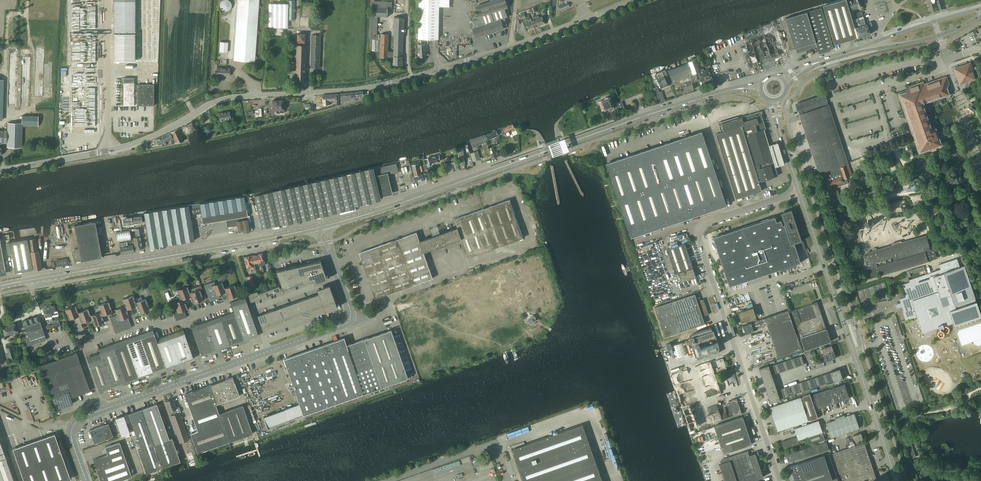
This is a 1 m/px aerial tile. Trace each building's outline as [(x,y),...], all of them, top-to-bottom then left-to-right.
[(114,60),(135,60),(135,0),(113,0),(114,60)] [(220,7),(221,8),(221,9),(222,9),(222,10),(223,10),(224,10),(224,11),(225,11),(226,11),(227,11),(228,11),(228,10),(229,10),(230,10),(230,9),(231,9),(231,8),(231,7),(232,7),(232,6),(232,5),(232,4),(232,3),(231,3),(231,2),(231,1),(230,1),(230,0),(229,0),(223,0),(222,0),(222,1),(221,1),(221,2),(220,3),(220,4),(220,5),(220,6),(220,7)] [(255,56),(257,33),(258,33),(259,31),(257,31),(258,8),(260,8),(260,5),(259,5),(259,0),(238,0),(234,60),(255,62),(255,58),(257,59),(257,56),(255,56)] [(439,39),(440,0),(420,0),(419,38),(439,39)] [(478,20),(473,22),(475,27),(473,28),(476,38),(496,31),(497,32),(499,31),(498,30),(504,29),(502,25),(507,23),(504,16),(507,16),(505,7),(507,6),(505,0),(495,0),(476,6),(479,15),(477,16),(478,20)] [(834,44),(858,38),(847,0),(841,0),(823,5),(834,44)] [(854,0),(851,0),(849,1),(852,10),(857,8),(854,0)] [(373,14),(373,16),(372,16),(371,34),(371,39),(380,39),(380,34),(377,34),(378,17),(389,17),(389,8),(392,8),(393,2),(374,1),(373,10),(372,10),(372,14),(373,14)] [(785,18),(794,49),(796,48),(797,53),(817,47),(819,52),(833,48),(821,7),(785,18)] [(268,20),(287,20),(287,12),(269,11),(268,20)] [(539,15),(536,16),(539,25),(544,23),(542,16),(539,17),(539,15)] [(865,20),(864,16),(859,18),(860,22),(864,36),(871,34),(867,24),(866,25),(865,20)] [(394,52),(388,51),(389,34),(381,34),(380,57),(388,57),(394,57),(393,64),(403,64),(404,37),(405,17),(395,17),(394,37),(394,52)] [(858,37),(859,37),(864,36),(860,22),(859,18),(853,20),(858,37)] [(311,67),(320,68),(321,35),(312,35),(311,67)] [(220,41),(219,51),(227,52),(228,42),(220,41)] [(296,70),(296,81),(306,81),(307,45),(297,45),(297,62),(290,62),(290,70),(296,70)] [(688,61),(692,73),(695,72),(697,71),(701,70),(701,69),(697,58),(688,61)] [(674,83),(677,94),(694,89),(692,82),(698,80),(695,72),(692,73),(688,63),(669,70),(674,83)] [(955,68),(959,79),(959,80),(958,80),(959,84),(975,78),(970,63),(955,68)] [(217,67),(217,75),(229,76),(230,68),(217,67)] [(703,68),(701,69),(701,70),(697,71),(698,73),(697,73),(700,80),(701,85),(713,80),(711,75),(709,69),(704,70),(703,68)] [(661,88),(674,83),(669,70),(666,71),(664,70),(655,74),(655,75),(656,78),(658,79),(658,81),(657,82),(657,83),(659,82),(661,88)] [(134,77),(123,77),(124,105),(134,105),(134,95),(134,92),(134,77)] [(922,103),(949,93),(948,91),(951,90),(949,83),(949,82),(945,83),(943,79),(923,86),(922,83),(909,88),(907,92),(900,94),(915,138),(920,151),(931,147),(941,144),(935,128),(935,127),(931,129),(922,103)] [(137,92),(134,92),(134,95),(137,95),(137,105),(154,105),(154,84),(137,84),(137,92)] [(323,95),(324,104),(331,104),(330,103),(329,103),(329,101),(337,100),(338,104),(341,103),(340,93),(323,95)] [(350,93),(345,93),(347,101),(355,98),(355,96),(351,97),(350,93)] [(827,181),(824,182),(830,201),(834,199),(840,197),(837,187),(848,183),(846,177),(852,175),(848,162),(825,95),(796,105),(819,172),(821,171),(822,176),(825,175),(827,181)] [(605,97),(605,99),(601,100),(599,101),(602,110),(604,109),(605,112),(614,109),(610,97),(608,96),(605,97)] [(280,100),(277,100),(278,109),(277,109),(278,113),(285,112),(284,108),(285,108),(285,105),(284,100),(283,100),(283,99),(281,99),(280,100)] [(622,101),(617,103),(620,111),(625,109),(622,101)] [(971,103),(968,107),(975,112),(976,110),(971,107),(974,104),(971,102),(971,103)] [(221,121),(222,124),(226,123),(226,120),(231,120),(229,111),(218,113),(220,121),(221,121)] [(742,116),(738,118),(718,122),(721,132),(716,134),(736,198),(762,190),(759,180),(761,180),(778,175),(767,141),(768,141),(764,129),(765,129),(761,116),(754,114),(743,118),(742,116)] [(7,142),(7,146),(19,147),(22,147),(22,125),(38,126),(38,116),(22,115),(22,123),(8,122),(7,130),(0,130),(0,142),(7,142)] [(185,125),(189,132),(192,130),(193,131),(196,130),(196,128),(192,121),(185,125)] [(502,127),(505,133),(517,128),(514,122),(502,127)] [(178,128),(171,132),(176,143),(184,140),(178,128)] [(498,129),(485,134),(487,141),(500,135),(498,129)] [(167,134),(161,136),(162,139),(161,139),(162,142),(162,141),(163,142),(162,143),(163,144),(163,145),(163,144),(164,145),(166,144),(165,141),(170,139),(172,143),(175,142),(176,143),(171,132),(167,134)] [(631,236),(726,204),(702,132),(607,164),(631,236)] [(487,141),(485,134),(485,133),(468,139),(471,147),(487,141)] [(162,139),(161,136),(156,139),(157,141),(154,142),(155,144),(157,143),(158,145),(162,144),(162,145),(163,145),(163,144),(162,143),(163,142),(162,141),(162,142),(161,139),(162,139)] [(564,136),(562,137),(561,136),(556,138),(556,139),(557,143),(560,150),(560,151),(561,155),(562,156),(568,154),(567,153),(569,152),(570,152),(570,151),(569,149),(569,148),(568,147),(566,140),(565,139),(565,138),(565,137),(565,136),(564,136)] [(457,148),(459,165),(466,164),(464,147),(457,148)] [(476,151),(471,153),(473,161),(479,159),(476,151)] [(428,157),(430,164),(442,161),(440,153),(428,157)] [(389,171),(389,174),(398,171),(396,163),(381,167),(382,173),(389,171)] [(419,163),(412,165),(415,176),(422,174),(421,171),(426,170),(428,169),(427,167),(426,164),(420,166),(419,163)] [(369,169),(255,196),(263,229),(351,208),(350,206),(377,200),(369,169)] [(412,176),(410,177),(412,182),(416,181),(416,182),(427,179),(426,173),(422,174),(415,176),(412,176)] [(244,196),(189,205),(189,209),(200,207),(203,223),(227,219),(228,227),(237,225),(238,232),(249,231),(247,219),(244,220),(243,216),(247,216),(244,196)] [(435,233),(434,233),(435,235),(432,236),(431,236),(420,240),(417,232),(359,252),(375,298),(433,278),(424,252),(439,246),(440,249),(443,247),(443,245),(462,238),(468,257),(523,238),(510,199),(455,219),(458,227),(442,232),(442,233),(439,234),(438,232),(435,233)] [(144,213),(149,248),(194,240),(189,209),(189,205),(144,213)] [(713,237),(729,286),(801,262),(795,245),(803,243),(792,209),(781,212),(783,219),(777,221),(775,216),(713,237)] [(74,249),(72,251),(74,262),(81,260),(101,256),(95,221),(74,225),(79,248),(74,249)] [(141,227),(136,228),(137,235),(136,235),(136,237),(133,237),(135,250),(143,249),(142,244),(143,244),(142,241),(141,240),(142,239),(141,237),(140,237),(140,234),(142,234),(141,227)] [(116,232),(118,243),(131,240),(129,229),(116,232)] [(868,254),(868,255),(864,256),(870,276),(880,273),(880,275),(928,261),(927,259),(936,256),(930,236),(927,237),(926,237),(926,235),(920,237),(902,243),(901,242),(901,241),(896,242),(892,243),(892,244),(892,245),(867,253),(868,254)] [(16,241),(10,242),(13,258),(11,258),(13,267),(14,266),(15,272),(33,269),(33,270),(42,268),(39,251),(37,251),(35,238),(27,240),(27,239),(21,240),(16,241)] [(126,241),(119,243),(122,254),(134,252),(133,245),(127,246),(126,241)] [(667,249),(678,283),(696,277),(685,243),(667,249)] [(250,269),(253,268),(250,256),(247,256),(246,256),(246,257),(244,257),(247,268),(249,267),(250,269)] [(67,258),(56,260),(57,267),(68,264),(67,258)] [(939,264),(941,269),(909,280),(910,282),(901,285),(905,297),(899,299),(900,302),(899,303),(900,307),(902,306),(903,310),(902,310),(905,320),(918,316),(923,331),(938,326),(939,328),(943,326),(943,325),(953,321),(955,326),(980,317),(980,316),(964,266),(960,267),(957,258),(939,264)] [(308,263),(313,279),(314,284),(327,279),(324,271),(320,260),(308,263)] [(297,265),(303,283),(313,279),(308,263),(307,263),(297,266),(297,265)] [(286,268),(293,286),(303,283),(297,265),(297,266),(287,268),(286,268)] [(293,286),(286,268),(280,269),(275,270),(282,290),(293,286)] [(255,284),(252,274),(245,277),(248,287),(255,284)] [(224,288),(225,288),(222,281),(215,283),(214,281),(204,285),(210,301),(220,297),(219,294),(226,292),(224,288)] [(235,284),(225,288),(224,288),(226,292),(228,298),(238,295),(235,284)] [(190,293),(191,296),(193,302),(193,303),(197,302),(204,299),(206,299),(205,295),(202,296),(200,289),(202,288),(201,285),(198,286),(200,289),(190,293)] [(323,287),(328,302),(334,300),(329,285),(323,287)] [(177,297),(169,300),(176,320),(180,319),(187,317),(184,310),(188,309),(186,305),(184,299),(191,296),(190,293),(189,289),(187,286),(177,289),(178,294),(176,296),(177,297)] [(318,294),(322,304),(328,302),(323,287),(316,289),(318,294)] [(812,287),(787,296),(805,350),(830,341),(830,342),(831,341),(826,328),(817,302),(818,302),(817,302),(812,287)] [(257,293),(258,293),(257,290),(248,293),(250,301),(259,298),(257,293)] [(703,316),(709,314),(703,299),(697,301),(695,294),(655,307),(664,337),(705,323),(703,316)] [(123,299),(125,306),(127,309),(137,306),(136,302),(133,295),(123,299)] [(141,297),(137,298),(138,301),(136,302),(137,306),(139,313),(150,309),(146,298),(142,300),(141,297)] [(230,302),(234,312),(244,340),(249,338),(249,339),(258,335),(245,297),(235,301),(231,302),(230,302)] [(328,302),(331,310),(337,307),(334,300),(328,302)] [(98,305),(101,312),(102,315),(112,312),(109,301),(98,305)] [(322,304),(325,312),(331,310),(328,302),(322,304)] [(315,307),(318,314),(325,312),(322,304),(319,305),(315,307)] [(55,305),(50,306),(52,315),(59,314),(57,308),(55,308),(55,305)] [(69,319),(79,316),(78,312),(76,305),(65,309),(69,319)] [(52,315),(50,306),(45,307),(46,308),(44,309),(45,316),(48,316),(52,315)] [(125,306),(115,309),(117,314),(110,317),(116,332),(126,329),(131,327),(127,317),(129,316),(127,309),(125,306)] [(309,309),(311,317),(318,314),(315,307),(312,308),(309,309)] [(738,312),(742,322),(756,317),(753,307),(738,312)] [(81,323),(92,319),(90,315),(91,315),(88,308),(78,312),(79,316),(81,323)] [(302,311),(305,319),(311,317),(309,309),(305,310),(302,311)] [(752,327),(753,327),(752,326),(766,322),(778,357),(802,349),(788,310),(751,322),(751,323),(743,325),(744,330),(745,330),(746,333),(746,334),(754,331),(753,331),(752,327)] [(295,314),(298,321),(305,319),(302,311),(298,313),(295,314)] [(92,319),(94,326),(104,322),(102,315),(101,312),(91,315),(90,315),(92,319)] [(234,312),(220,317),(230,345),(239,342),(244,340),(234,312)] [(288,316),(291,324),(298,321),(295,314),(292,315),(288,316)] [(26,330),(23,331),(24,336),(27,346),(28,346),(47,339),(38,315),(23,320),(26,330)] [(282,319),(284,326),(291,324),(288,316),(285,318),(282,319)] [(220,317),(206,322),(216,350),(220,348),(220,349),(230,345),(220,317)] [(278,320),(275,321),(277,329),(284,326),(282,319),(278,320)] [(275,321),(271,322),(268,324),(271,331),(277,329),(275,321)] [(216,350),(206,322),(191,327),(201,355),(211,352),(211,351),(216,350)] [(15,323),(2,327),(5,335),(14,332),(15,334),(19,333),(15,323)] [(265,325),(261,326),(264,334),(271,331),(268,324),(265,325)] [(711,327),(692,334),(692,335),(690,336),(691,341),(694,340),(695,342),(712,336),(714,342),(718,341),(713,328),(712,328),(711,327)] [(153,329),(139,334),(153,372),(166,368),(156,339),(153,329)] [(183,329),(170,334),(180,363),(193,358),(183,329)] [(285,359),(247,372),(250,379),(267,428),(304,415),(371,391),(372,394),(389,388),(388,385),(408,378),(409,378),(392,329),(380,333),(351,344),(347,345),(345,337),(344,337),(340,339),(338,340),(337,337),(336,337),(334,338),(333,338),(334,341),(333,342),(285,359)] [(139,334),(126,339),(139,377),(153,372),(139,334)] [(170,334),(156,339),(166,368),(180,363),(170,334)] [(126,339),(112,344),(126,382),(139,377),(126,339)] [(694,340),(691,341),(692,344),(697,359),(719,352),(718,346),(719,346),(718,341),(701,347),(699,342),(698,341),(695,342),(694,340)] [(683,342),(674,345),(678,356),(687,354),(683,342)] [(99,349),(100,353),(112,387),(126,382),(112,344),(99,349)] [(822,348),(824,354),(834,351),(832,345),(822,348)] [(8,353),(6,354),(8,360),(10,360),(16,358),(12,346),(6,348),(8,353)] [(834,351),(824,354),(826,361),(836,357),(834,351)] [(40,365),(56,409),(73,403),(71,398),(90,391),(77,352),(40,365)] [(112,387),(100,353),(87,358),(99,391),(112,387)] [(715,368),(717,375),(721,374),(720,371),(723,370),(723,368),(726,367),(723,358),(716,360),(718,367),(715,368)] [(771,370),(769,366),(769,365),(759,368),(761,373),(771,370)] [(830,372),(832,377),(841,373),(840,368),(830,372)] [(772,375),(771,370),(761,373),(763,378),(772,375)] [(832,377),(833,381),(833,382),(843,378),(841,373),(832,377)] [(774,380),(772,375),(763,378),(764,383),(774,380)] [(185,394),(191,413),(215,404),(239,396),(233,377),(229,378),(228,378),(226,378),(226,379),(190,392),(191,392),(187,393),(185,394)] [(775,385),(774,380),(764,383),(766,388),(775,385)] [(832,403),(835,402),(837,402),(837,401),(839,401),(849,398),(849,397),(844,384),(845,384),(845,383),(834,387),(831,388),(813,394),(818,408),(823,406),(827,405),(831,403),(831,404),(832,403)] [(777,390),(775,385),(766,388),(768,393),(777,390)] [(779,394),(777,390),(768,393),(769,398),(779,394)] [(780,399),(779,394),(769,398),(771,403),(780,399)] [(803,396),(803,397),(801,398),(800,397),(771,407),(770,407),(778,431),(779,431),(808,421),(808,420),(810,419),(811,420),(818,418),(810,394),(803,396)] [(729,401),(734,415),(742,413),(737,398),(729,401)] [(173,399),(166,401),(169,411),(172,410),(173,415),(171,416),(180,442),(182,442),(182,441),(187,440),(189,439),(179,413),(181,412),(179,407),(176,408),(173,399)] [(147,407),(143,409),(155,444),(169,439),(157,403),(147,407)] [(194,419),(198,431),(222,422),(219,413),(215,404),(191,413),(192,415),(193,415),(194,419)] [(243,405),(219,413),(222,422),(229,442),(253,433),(243,405)] [(138,410),(128,413),(135,432),(132,433),(133,435),(136,434),(136,435),(134,436),(135,439),(134,439),(137,446),(139,445),(137,438),(141,449),(139,450),(138,449),(138,450),(146,473),(163,467),(155,444),(143,409),(138,410)] [(826,423),(831,437),(860,428),(855,413),(826,423)] [(121,436),(130,433),(124,415),(115,418),(116,420),(121,436)] [(743,416),(714,426),(723,453),(752,443),(743,416)] [(803,438),(806,437),(821,432),(822,432),(818,420),(815,421),(814,421),(814,422),(811,423),(811,422),(810,422),(810,423),(807,424),(806,424),(803,425),(802,425),(803,425),(799,427),(799,426),(798,426),(799,427),(795,428),(797,436),(794,437),(782,441),(784,448),(794,445),(800,443),(800,442),(801,441),(802,442),(804,441),(803,438)] [(222,422),(198,431),(195,432),(192,433),(191,433),(197,453),(229,442),(222,422)] [(93,438),(94,442),(94,443),(113,437),(109,423),(108,423),(104,425),(94,428),(90,430),(89,430),(93,439),(93,438)] [(525,444),(514,448),(512,449),(523,480),(603,480),(594,455),(591,448),(583,424),(525,444)] [(802,448),(803,449),(825,442),(822,433),(821,433),(821,432),(806,437),(809,445),(802,448)] [(861,432),(854,435),(856,441),(857,445),(860,444),(859,440),(863,439),(861,433),(861,432)] [(17,447),(13,448),(24,480),(64,480),(71,479),(55,433),(50,435),(50,437),(21,448),(21,450),(18,451),(17,447)] [(172,438),(169,439),(155,444),(163,467),(180,461),(172,438)] [(833,453),(843,480),(876,480),(877,480),(864,442),(860,444),(857,445),(856,445),(855,443),(853,441),(849,439),(846,440),(849,448),(843,449),(844,450),(839,452),(839,451),(833,453)] [(825,442),(803,449),(786,455),(789,462),(802,457),(802,458),(829,449),(826,441),(825,442)] [(9,469),(4,470),(3,466),(8,464),(0,442),(0,480),(14,480),(9,469)] [(108,454),(93,459),(101,480),(118,480),(132,476),(120,442),(105,447),(108,454)] [(908,443),(906,444),(911,458),(916,457),(911,442),(910,442),(908,443)] [(725,480),(758,480),(757,478),(763,476),(755,453),(750,455),(748,450),(722,459),(724,462),(719,464),(725,480)] [(829,453),(790,466),(791,470),(792,470),(795,480),(793,480),(838,480),(829,453)] [(479,457),(472,459),(474,465),(481,463),(479,457)]
